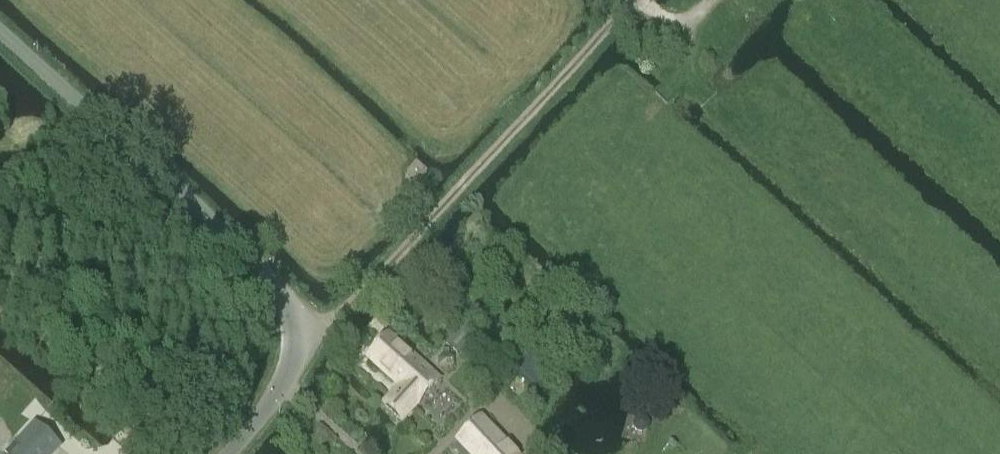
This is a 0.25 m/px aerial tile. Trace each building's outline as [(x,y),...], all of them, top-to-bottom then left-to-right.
[(416,188),(417,187),(427,174),(415,165),(404,178),(416,188)] [(468,319),(442,348),(455,360),(481,332),(492,319),(480,307),(468,319)] [(392,338),(371,361),(400,389),(384,406),(401,422),(418,404),(419,405),(440,383),(392,338)] [(534,396),(554,376),(532,354),(512,373),(534,396)] [(456,443),(458,446),(465,453),(515,453),(483,419),(456,443)] [(52,449),(57,444),(33,422),(5,453),(48,453),(52,449)]
